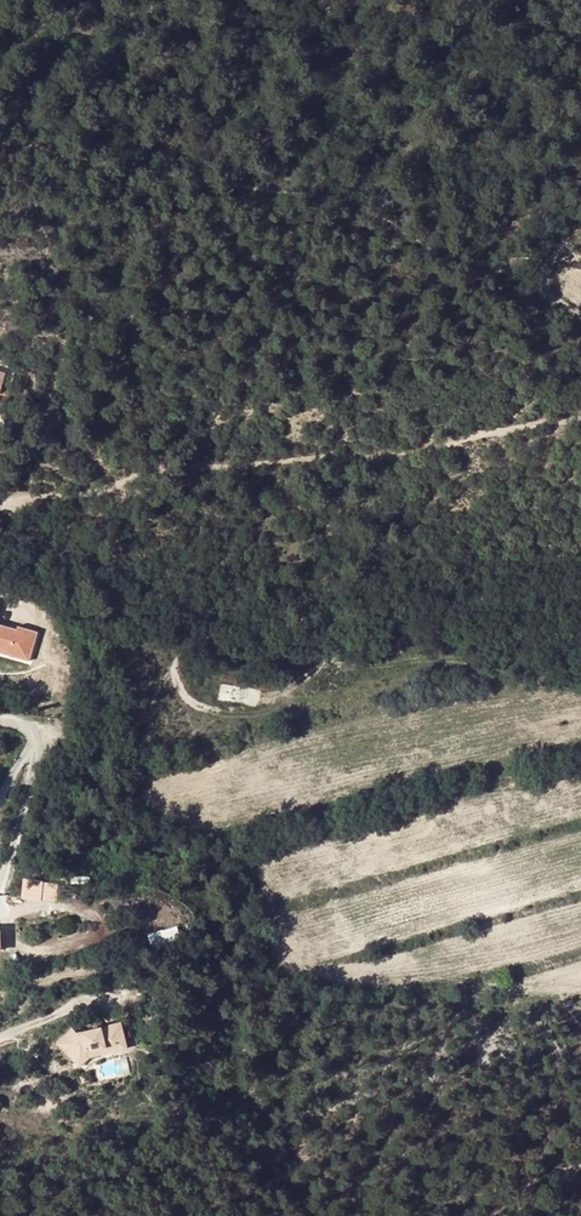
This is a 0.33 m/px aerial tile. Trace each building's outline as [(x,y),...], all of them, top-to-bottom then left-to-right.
[(25,659),(34,630),(13,624),(13,627),(0,623),(0,648),(6,650),(5,653),(25,659)] [(87,1038),(82,1042),(78,1038),(68,1049),(86,1068),(97,1057),(115,1052),(117,1058),(137,1053),(131,1027),(87,1038)] [(78,1038),(82,1042),(87,1038),(83,1033),(78,1038)] [(90,1071),(99,1062),(117,1058),(115,1052),(97,1057),(86,1068),(90,1071)]
